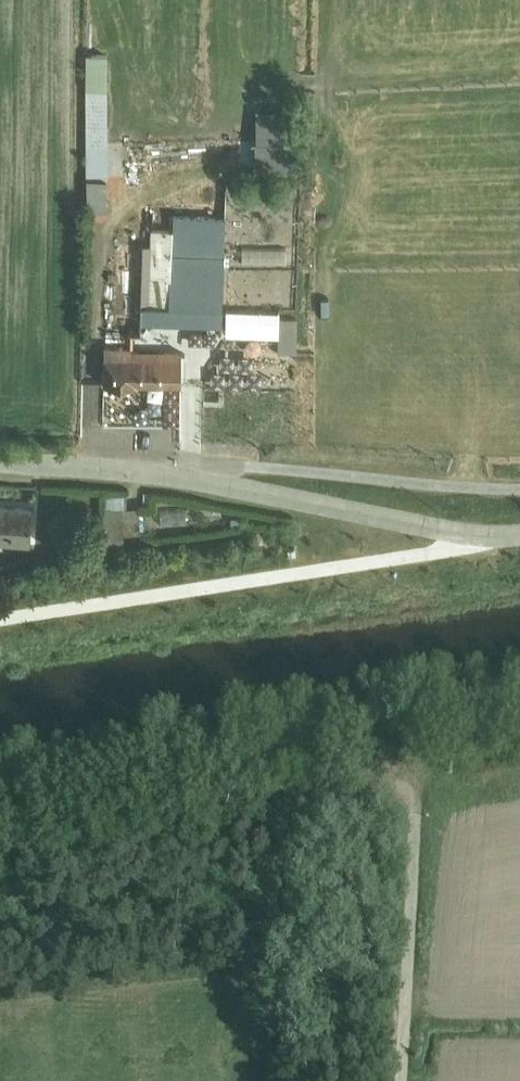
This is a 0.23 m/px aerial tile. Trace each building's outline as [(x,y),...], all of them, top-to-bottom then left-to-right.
[(85,96),(84,214),(110,215),(111,96),(85,96)] [(258,145),(300,146),(301,115),(259,115),(258,145)] [(226,332),(229,223),(173,221),(173,234),(149,233),(147,330),(226,332)] [(282,313),(228,311),(227,338),(281,340),(282,313)] [(102,383),(127,383),(127,389),(188,389),(188,371),(102,371),(102,383)] [(106,512),(139,511),(139,507),(127,507),(126,493),(105,493),(106,512)] [(29,544),(32,507),(0,504),(0,542),(29,544)] [(185,508),(162,509),(163,523),(186,521),(185,508)] [(139,511),(106,512),(107,543),(124,542),(124,534),(140,533),(139,511)]
